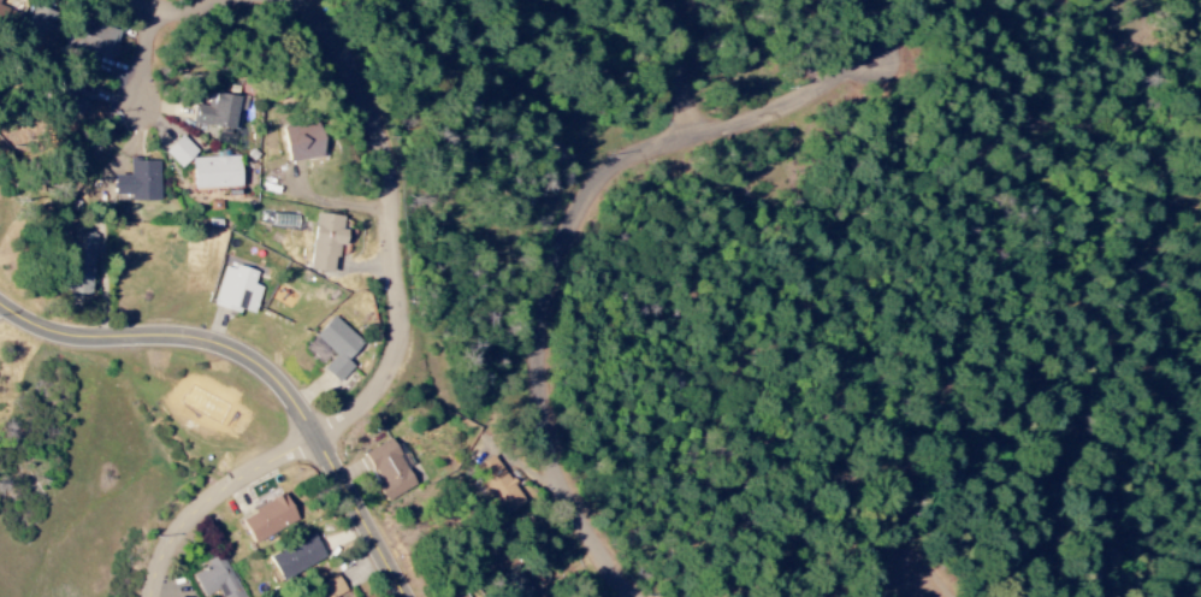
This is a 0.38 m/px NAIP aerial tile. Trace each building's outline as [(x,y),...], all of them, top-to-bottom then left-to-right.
[(26,35),(46,41),(54,13),(35,7),(26,35)] [(76,48),(114,62),(124,34),(87,20),(76,48)] [(205,107),(201,126),(245,134),(252,101),(216,94),(214,109),(205,107)] [(330,161),(326,126),(290,130),(293,165),(330,161)] [(186,171),(204,154),(188,138),(170,154),(186,171)] [(246,190),(245,159),(197,161),(198,191),(246,190)] [(162,162),(134,163),(134,177),(118,178),(118,199),(134,199),(134,204),(164,203),(162,162)] [(345,218),(317,214),(309,271),(334,275),(338,246),(346,247),(348,233),(342,232),(345,218)] [(97,236),(73,234),(67,295),(91,297),(97,236)] [(257,272),(235,266),(234,270),(223,267),(211,306),(238,315),(240,311),(253,315),(261,287),(254,285),(257,272)] [(315,337),(336,357),(323,370),(338,384),(353,367),(347,362),(362,345),(333,318),(315,337)] [(365,453),(382,484),(379,486),(387,501),(418,484),(392,438),(365,453)] [(505,517),(525,502),(491,455),(474,468),(483,481),(481,482),(505,517)] [(239,517),(251,543),(298,521),(286,496),(239,517)] [(268,555),(279,580),(326,560),(315,535),(268,555)] [(219,589),(222,596),(241,596),(225,557),(191,571),(202,596),(219,589)] [(534,592),(517,566),(502,576),(516,596),(526,596),(534,592)] [(346,591),(338,578),(305,596),(336,596),(346,591)] [(463,589),(450,596),(468,596),(463,589)]
